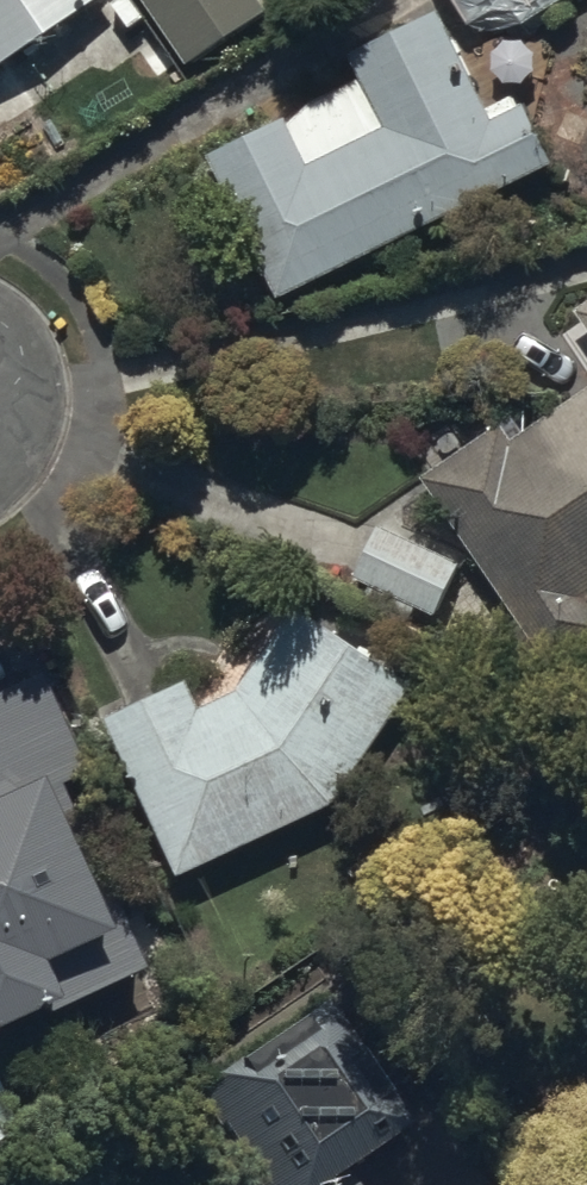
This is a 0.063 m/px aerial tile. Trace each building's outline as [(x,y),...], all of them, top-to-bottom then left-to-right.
[(89,0),(0,0),(0,57),(89,0)] [(193,63),(273,11),(266,0),(152,0),(193,63)] [(240,227),(271,289),(548,152),(517,90),(491,103),(451,24),(439,0),(425,0),(346,39),(361,69),(200,149),(240,227)] [(468,24),(511,0),(455,0),(468,24)] [(572,299),(586,321),(586,289),(572,299)] [(506,437),(492,415),(421,463),(554,659),(586,637),(586,382),(506,437)] [(466,558),(385,521),(360,576),(372,582),(367,593),(414,615),(419,602),(441,613),(466,558)] [(236,680),(202,694),(212,716),(260,828),(334,796),(414,675),(292,595),(236,680)] [(134,960),(60,790),(85,779),(34,661),(0,675),(0,1017),(134,960)] [(256,852),(198,719),(187,692),(86,735),(155,895),(256,852)] [(320,987),(171,1089),(237,1184),(369,1184),(355,1165),(414,1125),(320,987)]
